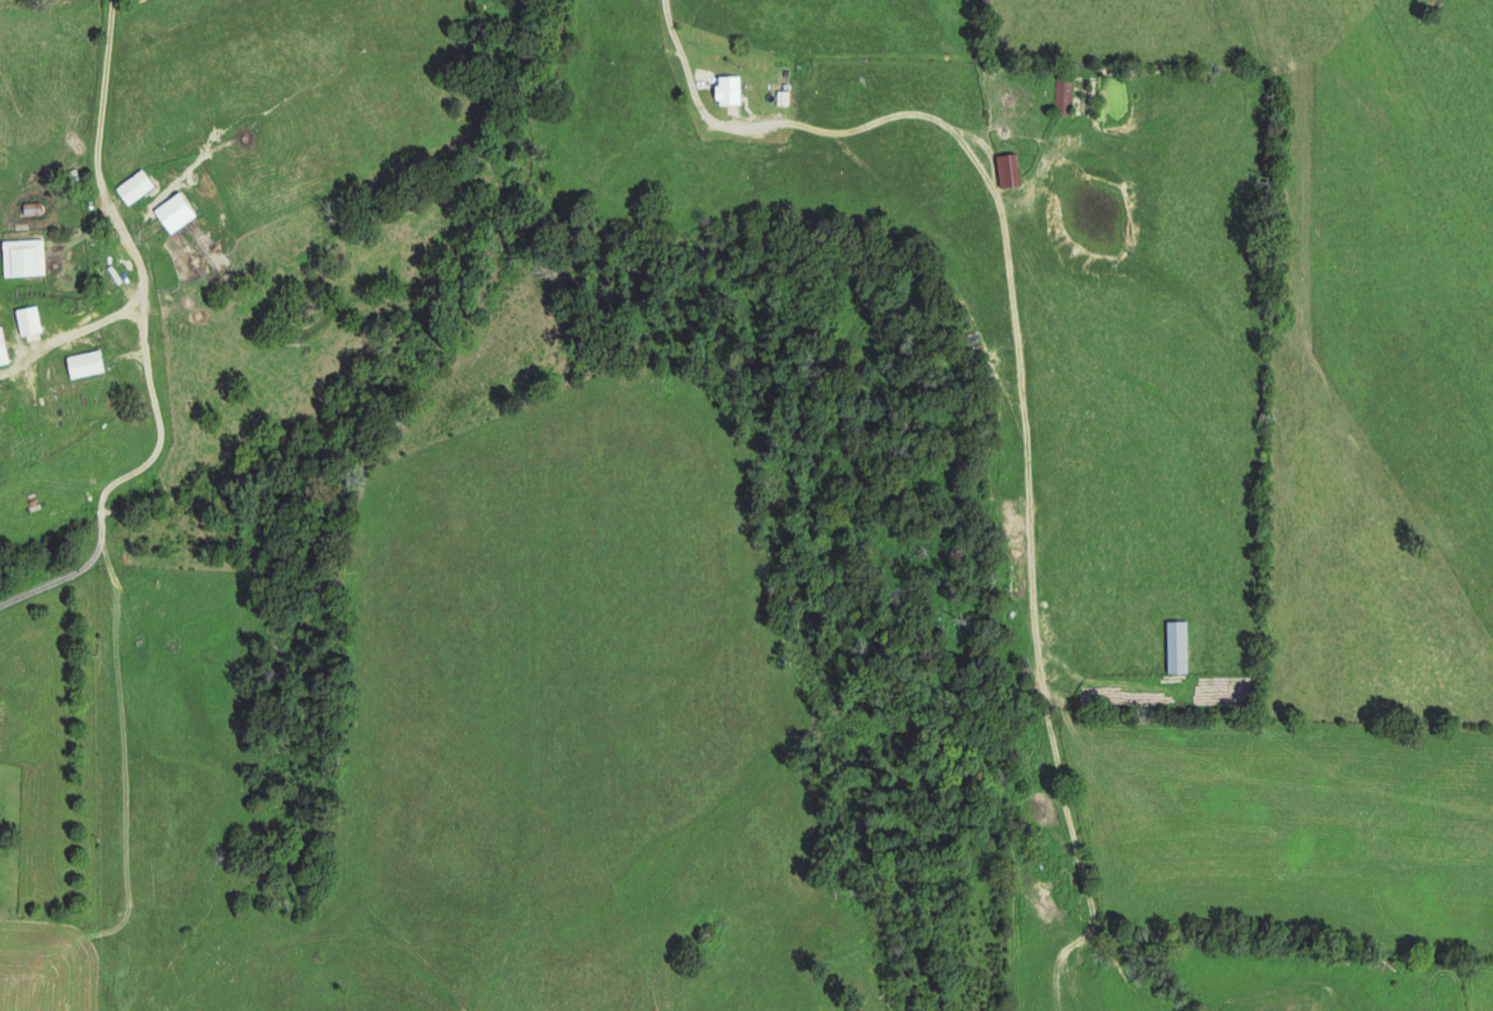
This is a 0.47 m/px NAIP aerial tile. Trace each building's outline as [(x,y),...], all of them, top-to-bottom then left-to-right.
[(746,75),(724,75),(724,104),(746,104),(746,75)] [(1025,154),(1003,154),(1003,186),(1025,186),(1025,154)] [(160,185),(147,168),(119,188),(132,205),(160,185)] [(27,204),(28,215),(44,213),(43,202),(27,204)] [(6,240),(7,276),(48,275),(47,239),(6,240)] [(111,370),(106,348),(71,357),(76,379),(111,370)] [(1184,673),(1184,620),(1164,620),(1164,673),(1184,673)]
